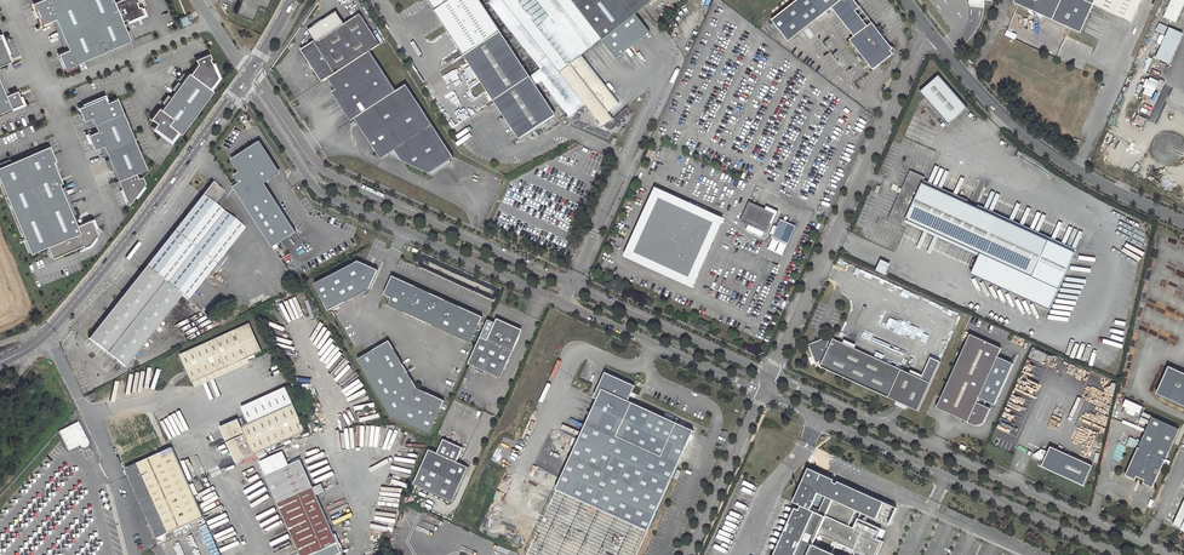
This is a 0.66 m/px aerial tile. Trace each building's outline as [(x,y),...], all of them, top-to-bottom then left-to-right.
[(131,40),(123,21),(127,20),(128,22),(145,15),(139,0),(121,0),(115,2),(114,0),(40,0),(34,3),(37,10),(38,9),(41,16),(40,17),(43,24),(55,19),(69,49),(61,53),(62,57),(60,58),(66,71),(76,66),(75,64),(131,40)] [(236,14),(253,20),(259,5),(266,9),(270,0),(240,0),(241,1),(236,14)] [(453,0),(429,0),(436,11),(453,0)] [(436,11),(467,57),(502,34),(480,0),(453,0),(436,11)] [(654,0),(504,0),(561,72),(572,63),(583,55),(603,39),(604,40),(636,14),(654,0)] [(771,19),(788,41),(832,7),(854,36),(850,40),(873,70),(894,54),(891,51),(893,49),(883,36),(885,34),(878,26),(877,27),(873,22),(868,25),(856,10),(861,6),(856,0),(797,0),(771,19)] [(1013,1),(1080,32),(1092,4),(1131,22),(1141,0),(1013,0),(1013,1)] [(1165,14),(1177,20),(1183,7),(1183,0),(1172,0),(1165,14)] [(370,50),(381,43),(360,12),(316,42),(315,40),(301,49),(323,81),(329,77),(370,50)] [(636,14),(604,40),(618,58),(651,32),(636,14)] [(185,16),(178,19),(181,27),(188,24),(185,16)] [(1164,34),(1168,26),(1159,23),(1156,31),(1164,34)] [(1183,32),(1170,26),(1157,54),(1170,60),(1183,32)] [(502,34),(467,57),(522,140),(530,135),(557,117),(502,34)] [(9,62),(6,55),(9,54),(1,36),(0,37),(0,66),(9,62)] [(355,118),(397,90),(370,50),(329,77),(337,89),(355,118)] [(157,123),(154,127),(171,140),(178,131),(181,134),(214,91),(210,88),(216,80),(213,78),(217,73),(210,59),(212,58),(210,53),(200,58),(202,62),(198,64),(191,74),(189,72),(161,109),(157,115),(155,113),(151,118),(157,123)] [(621,103),(583,55),(572,63),(610,111),(621,103)] [(572,63),(561,72),(604,126),(615,118),(610,111),(572,63)] [(920,91),(949,124),(969,107),(940,74),(920,91)] [(1144,85),(1142,90),(1151,94),(1158,78),(1150,74),(1149,76),(1146,75),(1142,84),(1144,85)] [(23,103),(20,96),(18,97),(16,94),(15,91),(6,95),(0,80),(0,113),(23,103)] [(397,90),(355,118),(382,159),(388,154),(395,150),(402,161),(430,173),(454,157),(407,84),(397,90)] [(355,118),(337,89),(333,92),(352,120),(355,118)] [(104,145),(127,200),(135,196),(144,184),(141,176),(138,177),(136,172),(147,168),(135,140),(117,97),(107,102),(103,103),(101,98),(80,106),(84,115),(82,116),(84,121),(92,117),(98,130),(88,134),(94,149),(104,145)] [(240,183),(235,185),(270,247),(297,232),(267,181),(282,173),(263,140),(232,157),(240,171),(235,174),(240,183)] [(0,167),(0,187),(29,254),(45,247),(78,233),(75,226),(57,184),(60,183),(51,162),(53,161),(47,147),(0,167)] [(388,154),(395,158),(402,161),(395,150),(388,154)] [(979,252),(970,272),(1049,309),(1076,249),(923,182),(925,176),(911,169),(889,218),(903,224),(906,219),(979,252)] [(147,268),(183,296),(187,299),(244,227),(215,203),(225,191),(214,182),(147,268)] [(659,196),(644,229),(643,230),(645,231),(668,241),(683,209),(684,208),(659,196)] [(758,225),(764,211),(751,205),(744,219),(758,225)] [(683,209),(668,241),(645,231),(635,251),(689,275),(713,222),(683,209)] [(766,229),(772,215),(764,211),(758,225),(766,229)] [(78,233),(45,247),(50,259),(80,246),(81,249),(87,246),(96,235),(90,220),(75,226),(78,233)] [(315,284),(329,310),(370,289),(378,270),(358,261),(315,284)] [(126,367),(183,296),(147,268),(91,339),(126,367)] [(471,342),(483,316),(393,276),(385,294),(392,297),(389,305),(471,342)] [(234,309),(216,318),(220,325),(238,316),(237,315),(235,310),(234,309)] [(489,338),(482,334),(470,361),(502,376),(522,332),(497,320),(489,338)] [(249,324),(180,355),(194,386),(263,355),(249,324)] [(971,334),(937,407),(976,425),(979,426),(981,425),(982,424),(984,423),(990,408),(977,402),(1001,349),(971,334)] [(821,367),(918,410),(931,383),(941,362),(931,357),(921,378),(834,339),(830,348),(828,347),(830,342),(828,337),(811,343),(810,347),(816,363),(821,361),(823,362),(821,367)] [(388,340),(357,358),(390,415),(429,432),(444,400),(416,387),(388,340)] [(1157,392),(1183,405),(1183,372),(1169,365),(1157,392)] [(627,400),(634,384),(606,372),(599,387),(601,389),(556,488),(568,493),(648,529),(694,429),(632,401),(631,402),(627,400)] [(237,462),(305,432),(293,404),(286,388),(243,408),(249,423),(241,427),(231,431),(232,433),(226,436),(237,462)] [(1127,398),(1123,406),(1129,408),(1129,409),(1140,414),(1144,406),(1127,398)] [(1166,458),(1180,428),(1153,416),(1139,445),(1141,446),(1140,447),(1139,447),(1126,474),(1136,479),(1137,476),(1145,479),(1143,482),(1153,487),(1166,459),(1164,459),(1165,457),(1166,458)] [(80,445),(82,448),(89,445),(78,421),(58,431),(68,451),(80,445)] [(222,428),(226,436),(232,433),(231,431),(241,427),(239,421),(222,428)] [(438,453),(430,449),(414,484),(453,501),(469,467),(457,461),(463,448),(444,439),(438,453)] [(1058,449),(1051,446),(1048,452),(1055,455),(1058,449)] [(172,447),(125,468),(156,538),(162,540),(164,534),(202,517),(188,484),(172,447)] [(1038,459),(1040,460),(1044,462),(1042,466),(1084,485),(1093,465),(1058,449),(1055,455),(1048,452),(1042,449),(1034,454),(1035,456),(1036,458),(1038,459)] [(316,496),(312,488),(311,485),(298,458),(264,474),(302,554),(337,554),(343,552),(316,496)] [(808,467),(801,483),(803,484),(810,470),(824,477),(825,474),(808,467)] [(773,554),(839,554),(813,543),(818,533),(867,554),(876,554),(883,540),(878,538),(879,537),(883,528),(857,517),(853,526),(848,524),(855,509),(876,518),(884,501),(838,480),(837,482),(833,481),(834,479),(825,474),(824,477),(810,470),(803,484),(801,483),(793,501),(801,504),(799,508),(795,506),(773,554)] [(325,492),(320,481),(311,485),(312,488),(316,496),(325,492)] [(556,488),(549,504),(561,509),(568,493),(556,488)] [(1174,523),(1183,527),(1183,502),(1174,523)] [(157,539),(155,544),(163,547),(165,542),(157,539)]
